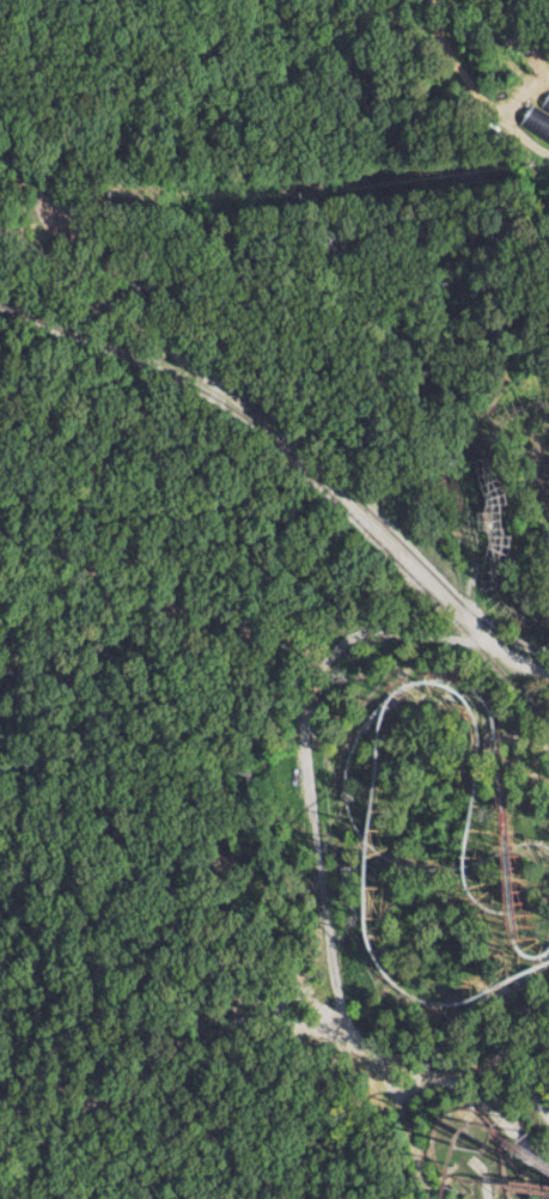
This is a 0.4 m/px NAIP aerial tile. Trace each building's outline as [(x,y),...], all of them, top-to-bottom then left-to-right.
[(537,108),(548,89),(548,115),(537,108)] [(537,108),(548,115),(548,143),(517,123),(530,103),(537,108)]
